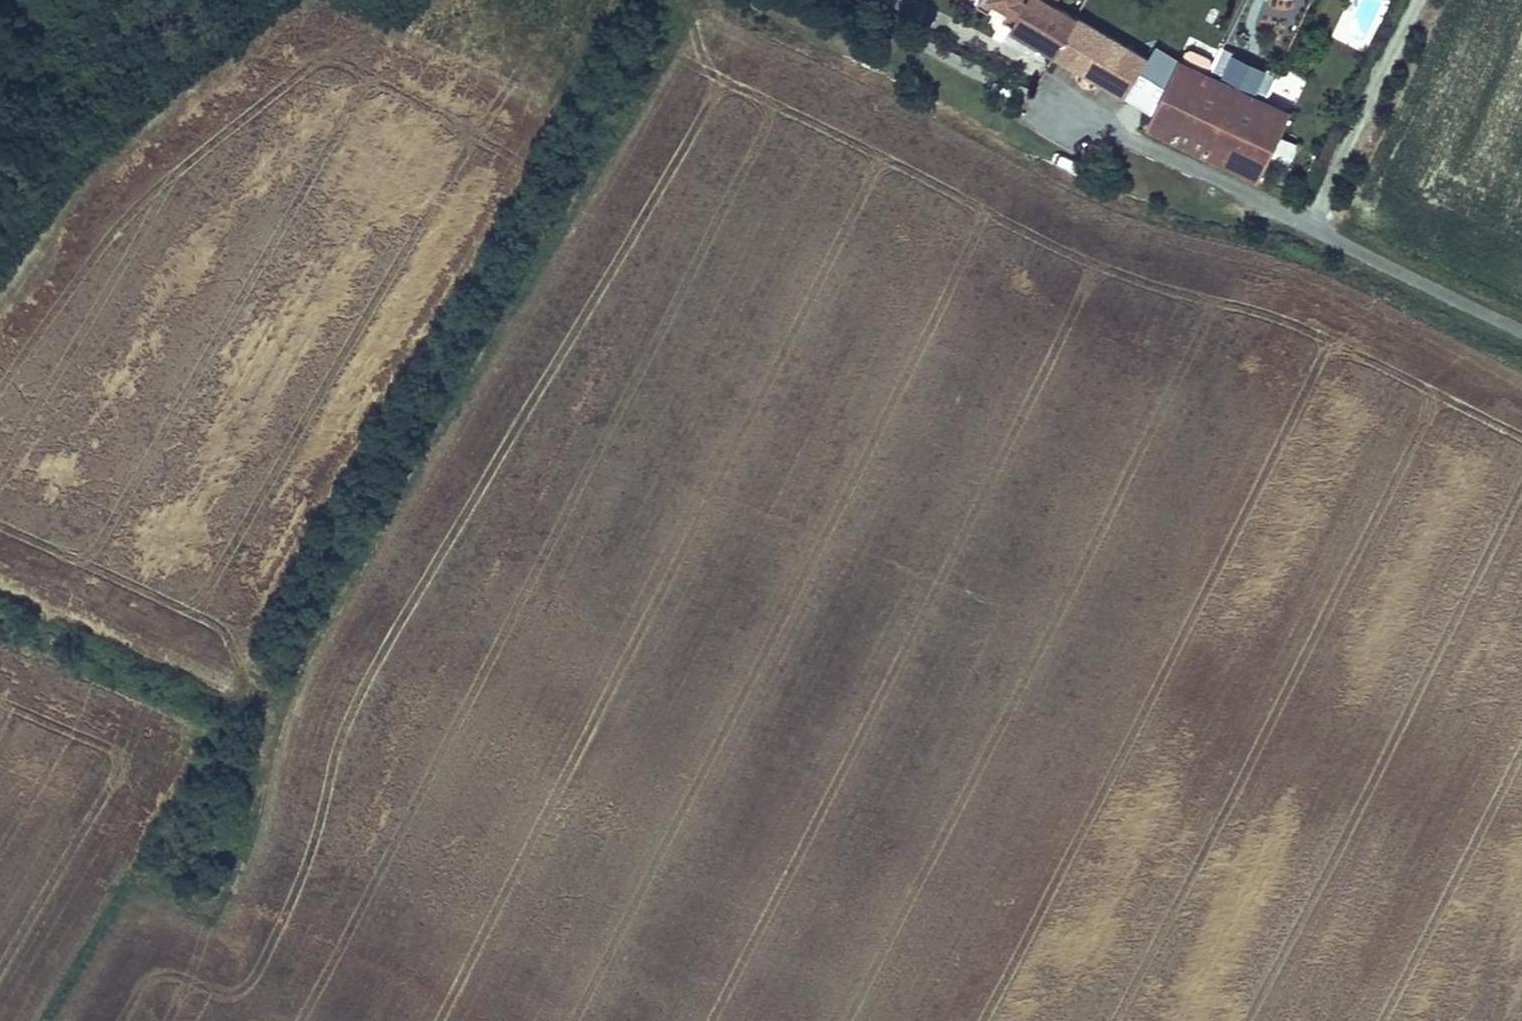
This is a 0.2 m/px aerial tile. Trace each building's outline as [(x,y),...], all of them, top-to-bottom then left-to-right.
[(996,18),(1101,83),(1126,42),(1057,0),(1006,0),(1004,4),(996,18)] [(1167,37),(1162,49),(1188,61),(1194,49),(1192,43),(1173,34),(1167,37)] [(1160,48),(1128,113),(1238,167),(1272,101),(1188,61),(1162,49),(1160,48)] [(1284,138),(1277,160),(1293,165),(1300,143),(1284,138)]
